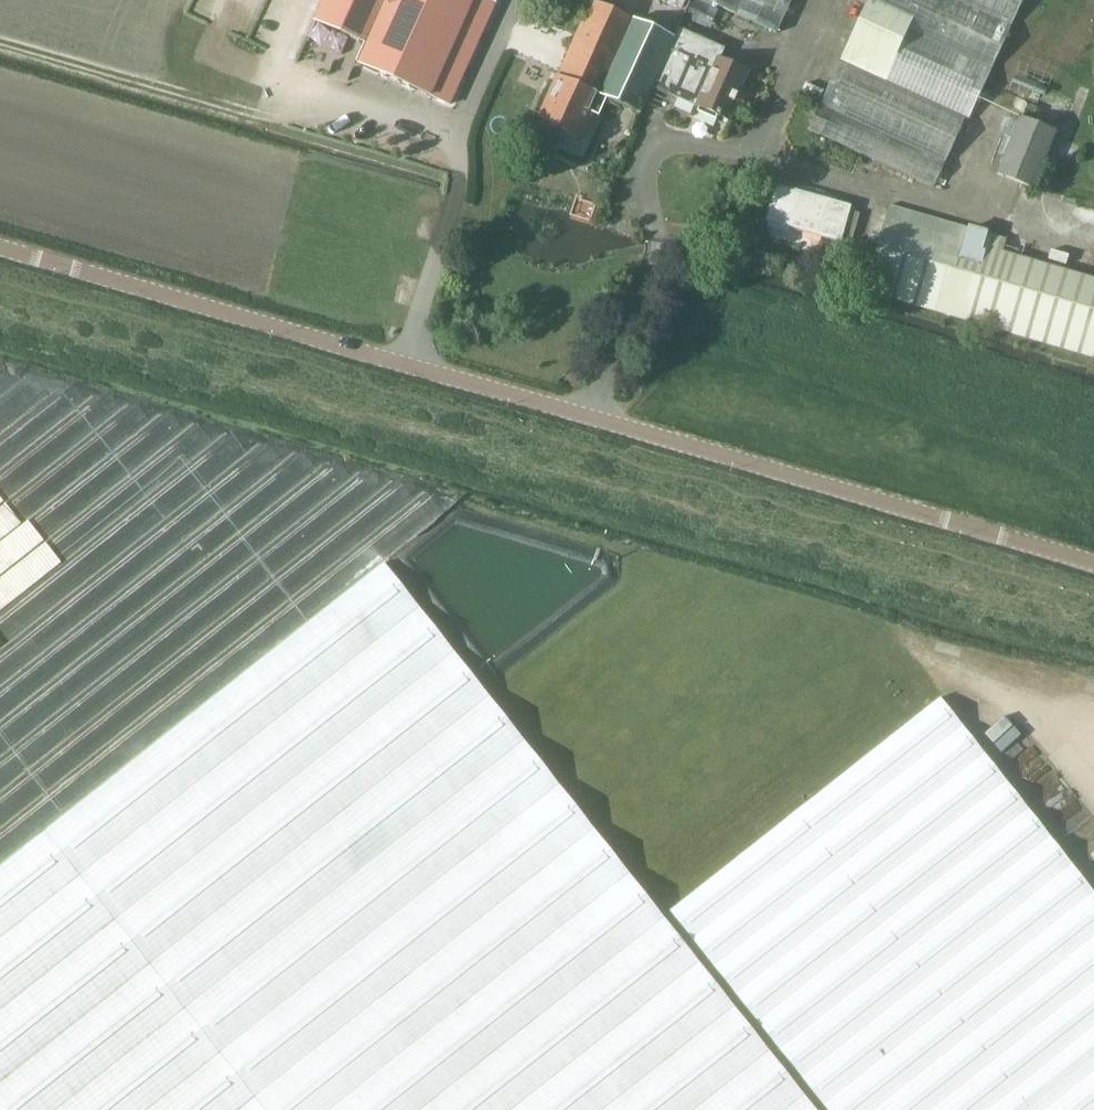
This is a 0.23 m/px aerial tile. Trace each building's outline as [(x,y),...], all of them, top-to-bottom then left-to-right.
[(486,0),(325,0),(307,40),(448,103),(492,3),(486,0)] [(652,86),(674,36),(593,0),(559,76),(558,75),(538,120),(582,139),(594,113),(599,115),(606,99),(639,113),(651,85),(652,86)] [(665,3),(681,10),(686,0),(666,0),(665,3)] [(685,19),(705,28),(715,6),(701,0),(694,0),(685,19)] [(776,34),(791,0),(701,0),(776,34)] [(1024,0),(867,0),(808,130),(934,187),(987,68),(992,70),(1024,0)] [(674,36),(652,86),(697,105),(718,58),(722,48),(678,29),(674,36)] [(1050,152),(1075,162),(1081,147),(1093,152),(1093,43),(1050,152)] [(740,87),(747,71),(718,58),(697,105),(728,119),(742,88),(740,87)] [(998,174),(1033,188),(1055,131),(1020,117),(998,174)] [(839,239),(848,207),(777,188),(768,219),(839,239)] [(1005,238),(889,204),(864,289),(1093,358),(1093,265),(1004,239),(1005,238)] [(848,210),(841,234),(852,237),(859,213),(848,210)] [(482,688),(385,563),(0,866),(0,1109),(814,1109),(482,688)] [(941,697),(670,910),(828,1109),(1093,1109),(1093,891),(941,697)]
